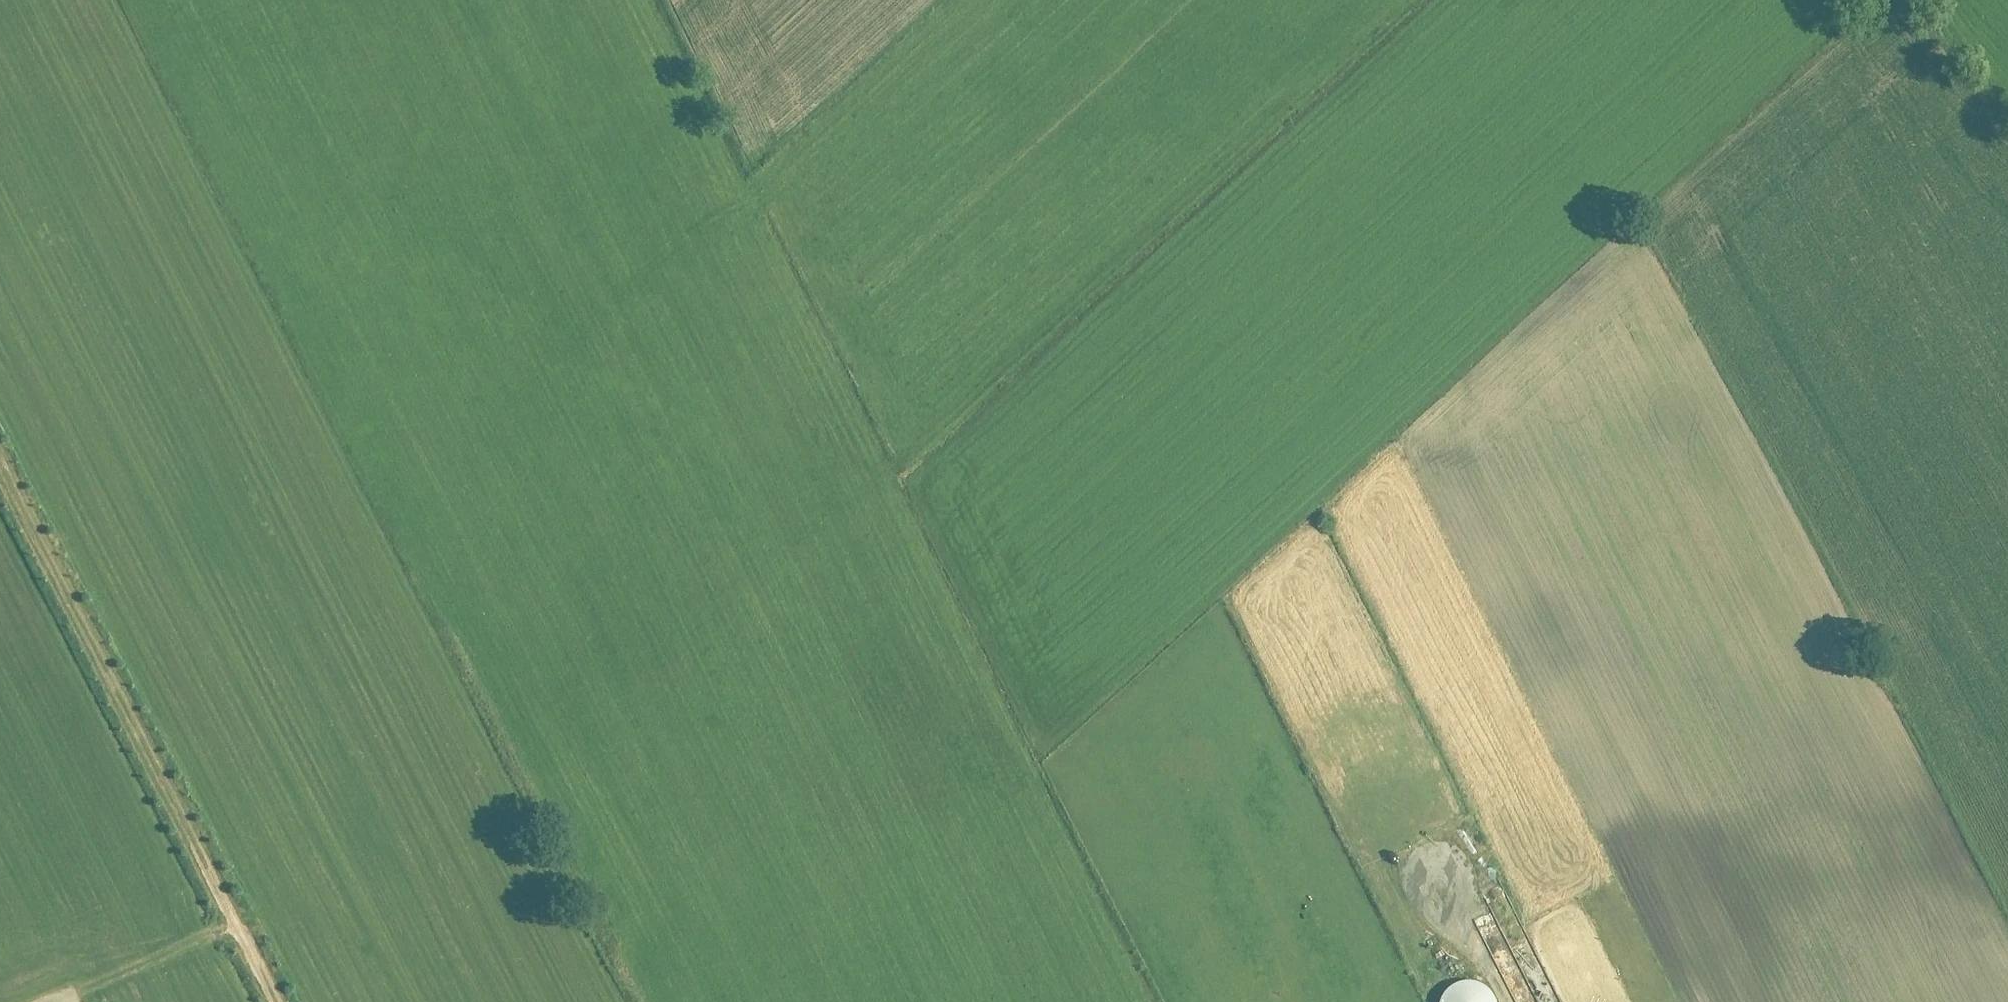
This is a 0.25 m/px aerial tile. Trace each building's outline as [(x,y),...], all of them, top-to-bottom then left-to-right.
[(1471,916),(1504,996),(1521,989),(1514,972),(1528,966),(1523,955),(1507,961),(1486,910),(1471,916)] [(1496,1001),(1491,993),(1484,987),(1477,984),(1468,983),(1459,984),(1449,989),(1442,998),(1441,1001),(1496,1001)]
